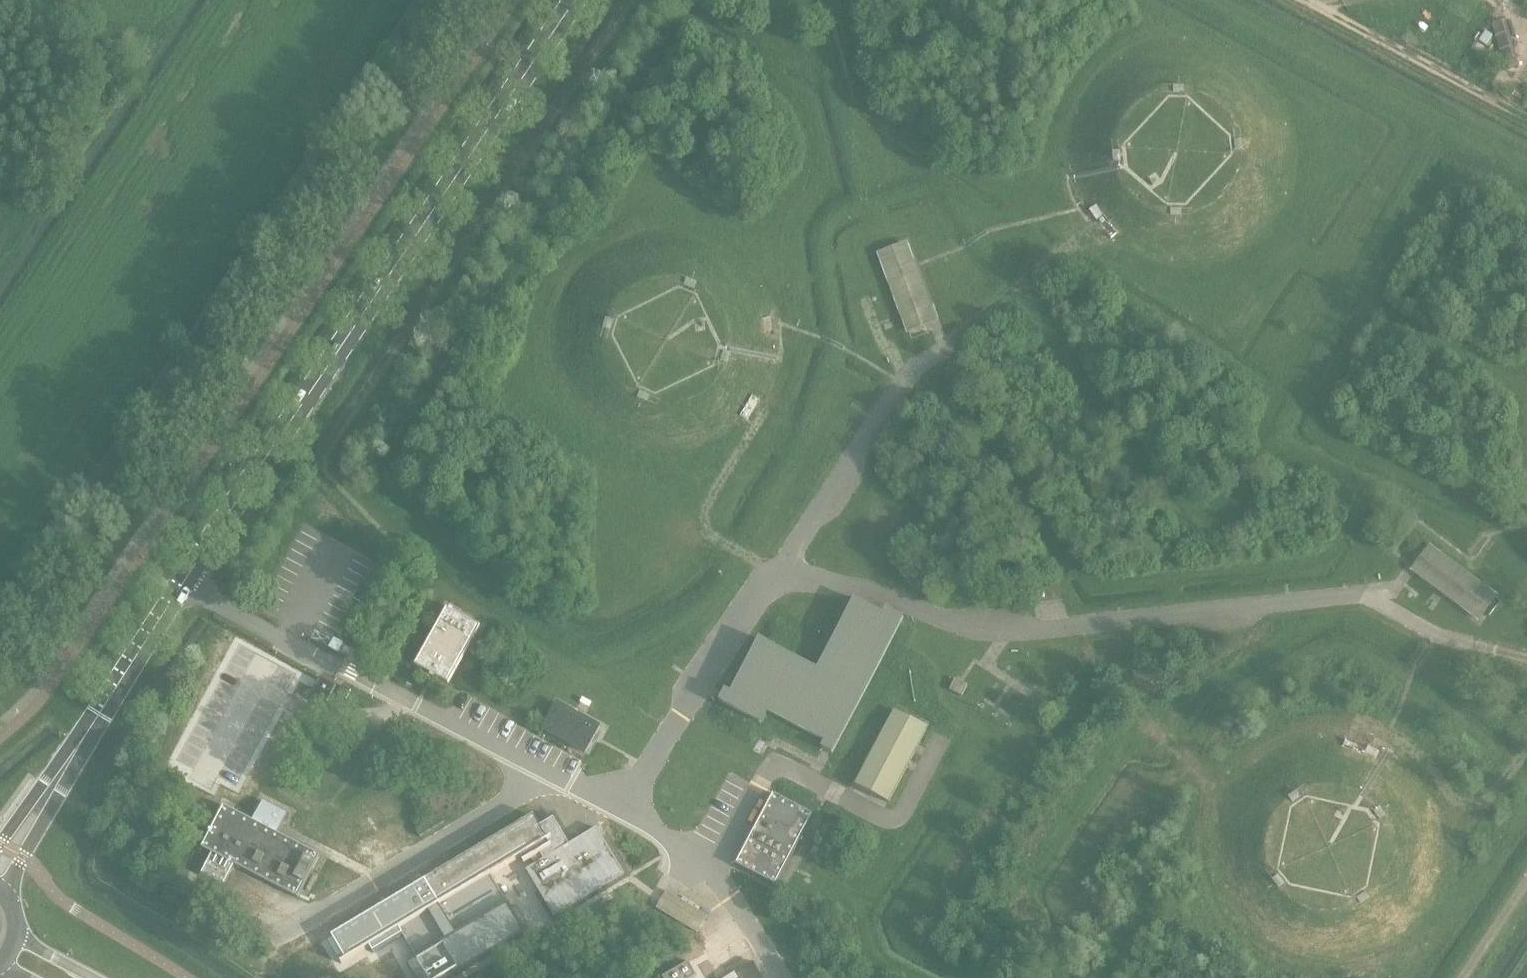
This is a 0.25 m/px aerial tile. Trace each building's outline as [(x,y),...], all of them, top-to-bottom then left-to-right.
[(1505,63),(1518,59),(1506,21),(1493,25),(1505,63)] [(1098,204),(1090,210),(1091,211),(1097,219),(1098,220),(1105,215),(1098,204)] [(914,331),(940,322),(912,245),(885,255),(914,331)] [(771,318),(762,319),(764,332),(773,331),(773,329),(772,319),(771,318)] [(1431,548),(1414,570),(1479,619),(1496,597),(1431,548)] [(769,713),(825,742),(822,748),(834,754),(905,619),(887,609),(884,615),(855,600),(818,670),(760,639),(732,694),(726,691),(720,702),(763,724),(769,713)] [(449,684),(481,626),(448,608),(415,665),(415,666),(449,684)] [(322,678),(310,698),(325,707),(337,687),(322,678)] [(949,691),(963,696),(967,687),(953,681),(949,691)] [(558,703),(544,730),(586,753),(601,727),(558,703)] [(856,785),(890,803),(929,728),(896,711),(856,785)] [(1369,746),(1365,755),(1375,760),(1380,752),(1379,751),(1369,746)] [(815,816),(774,794),(736,866),(777,887),(815,816)] [(299,899),(321,856),(278,834),(288,815),(264,802),(254,821),(226,807),(203,849),(213,854),(236,866),(299,899)] [(431,821),(429,822),(434,829),(445,823),(440,815),(431,821)] [(333,937),(347,961),(342,964),(343,965),(371,948),(374,954),(404,936),(418,959),(408,965),(416,977),(454,977),(527,935),(492,876),(501,870),(523,858),(525,862),(524,863),(525,864),(541,854),(545,861),(527,871),(540,894),(542,897),(555,918),(619,880),(625,877),(619,866),(607,846),(597,830),(571,845),(570,845),(559,826),(555,819),(554,818),(551,820),(547,822),(540,826),(539,824),(535,817),(426,882),(421,885),(333,937)] [(427,823),(416,830),(420,837),(432,830),(427,823)] [(213,854),(203,875),(225,886),(236,866),(213,854)] [(669,893),(658,909),(699,935),(710,918),(669,893)] [(754,963),(727,977),(763,977),(754,963)]
